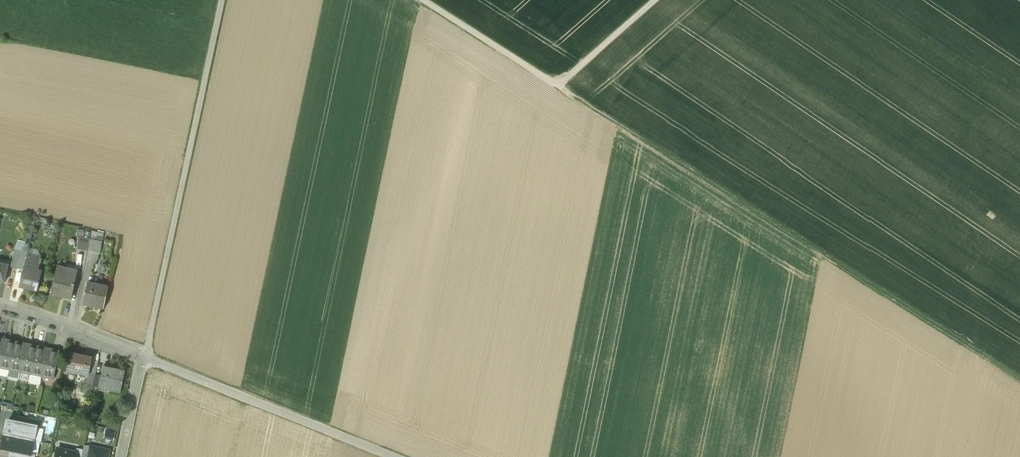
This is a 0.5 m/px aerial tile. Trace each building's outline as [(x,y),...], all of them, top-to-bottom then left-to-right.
[(90,238),(78,236),(77,248),(88,250),(90,238)] [(102,241),(90,238),(88,250),(99,253),(102,241)] [(21,251),(17,268),(23,270),(26,256),(27,256),(28,253),(27,253),(27,252),(28,248),(23,247),(21,251)] [(14,250),(10,267),(17,268),(21,251),(14,250)] [(27,256),(26,256),(23,270),(19,287),(37,291),(41,274),(37,273),(40,263),(40,264),(41,259),(39,258),(39,259),(27,256)] [(66,269),(57,267),(51,294),(62,296),(62,294),(72,296),(77,274),(66,272),(66,269)] [(108,287),(87,283),(82,304),(103,309),(108,287)] [(4,339),(0,359),(0,367),(9,369),(15,341),(4,339)] [(26,344),(15,341),(9,369),(20,371),(26,344)] [(36,346),(26,344),(20,371),(30,374),(36,346)] [(47,348),(36,346),(30,374),(41,376),(47,348)] [(58,350),(47,348),(41,376),(52,378),(54,369),(58,350)] [(64,352),(58,350),(54,369),(60,370),(64,352)] [(91,357),(70,353),(66,370),(88,375),(88,372),(91,362),(91,357)] [(104,361),(102,371),(98,389),(120,394),(125,371),(113,368),(114,363),(104,361)] [(97,363),(91,362),(88,372),(95,374),(96,369),(97,363)] [(102,371),(96,369),(95,374),(92,386),(92,388),(98,389),(102,371)] [(95,374),(88,372),(88,375),(86,384),(92,386),(95,374)] [(41,421),(23,417),(22,424),(36,427),(39,428),(41,421)] [(22,424),(7,421),(4,434),(33,440),(36,427),(22,424)] [(115,428),(105,427),(105,438),(114,438),(115,428)] [(33,440),(4,434),(1,449),(17,452),(30,454),(33,440)] [(90,447),(88,454),(87,456),(107,456),(108,451),(90,447)] [(57,448),(55,456),(75,456),(76,452),(57,448)]
